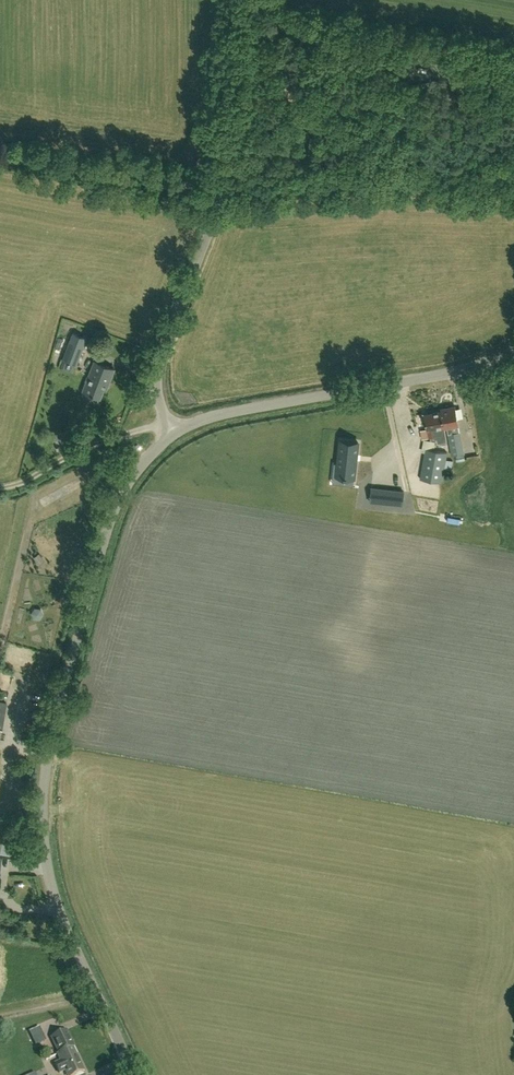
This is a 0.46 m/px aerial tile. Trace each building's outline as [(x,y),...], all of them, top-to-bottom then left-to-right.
[(73,332),(63,360),(77,364),(87,337),(73,332)] [(83,391),(84,391),(83,395),(84,399),(96,403),(98,402),(100,398),(107,382),(109,383),(115,369),(96,361),(83,391)] [(427,429),(421,431),(423,439),(437,437),(439,443),(447,441),(445,429),(447,428),(452,456),(465,453),(456,406),(441,409),(442,411),(424,414),(427,429)] [(398,408),(398,417),(408,417),(408,407),(398,408)] [(84,426),(71,431),(73,439),(87,434),(84,426)] [(407,440),(420,443),(422,435),(409,432),(407,440)] [(355,477),(358,442),(341,441),(337,475),(355,477)] [(447,453),(426,449),(420,479),(442,482),(447,453)] [(404,492),(371,488),(370,502),(402,506),(404,492)] [(73,1047),(74,1046),(67,1031),(52,1038),(60,1053),(58,1054),(68,1074),(75,1074),(84,1071),(73,1047)]
